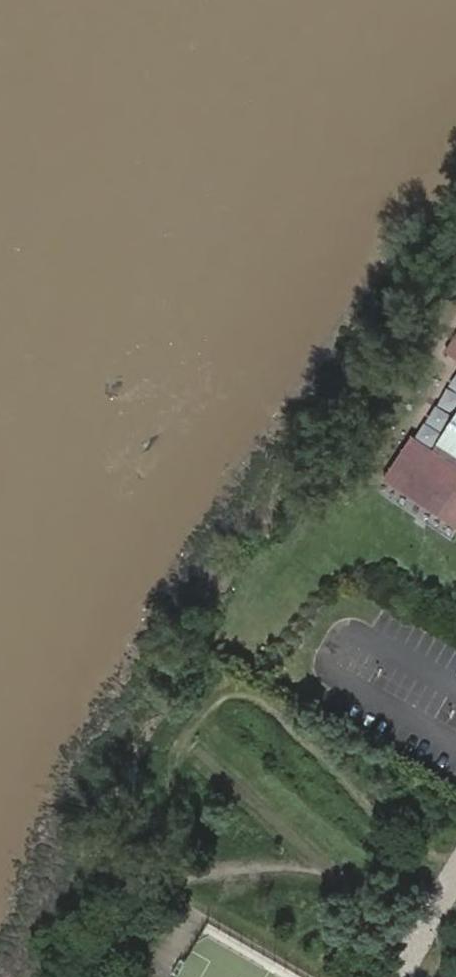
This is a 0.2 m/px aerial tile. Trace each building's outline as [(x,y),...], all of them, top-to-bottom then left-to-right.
[(447,345),(455,351),(455,331),(447,345)] [(437,442),(455,454),(455,414),(437,442)] [(437,442),(415,427),(384,472),(455,520),(455,454),(437,442)]
